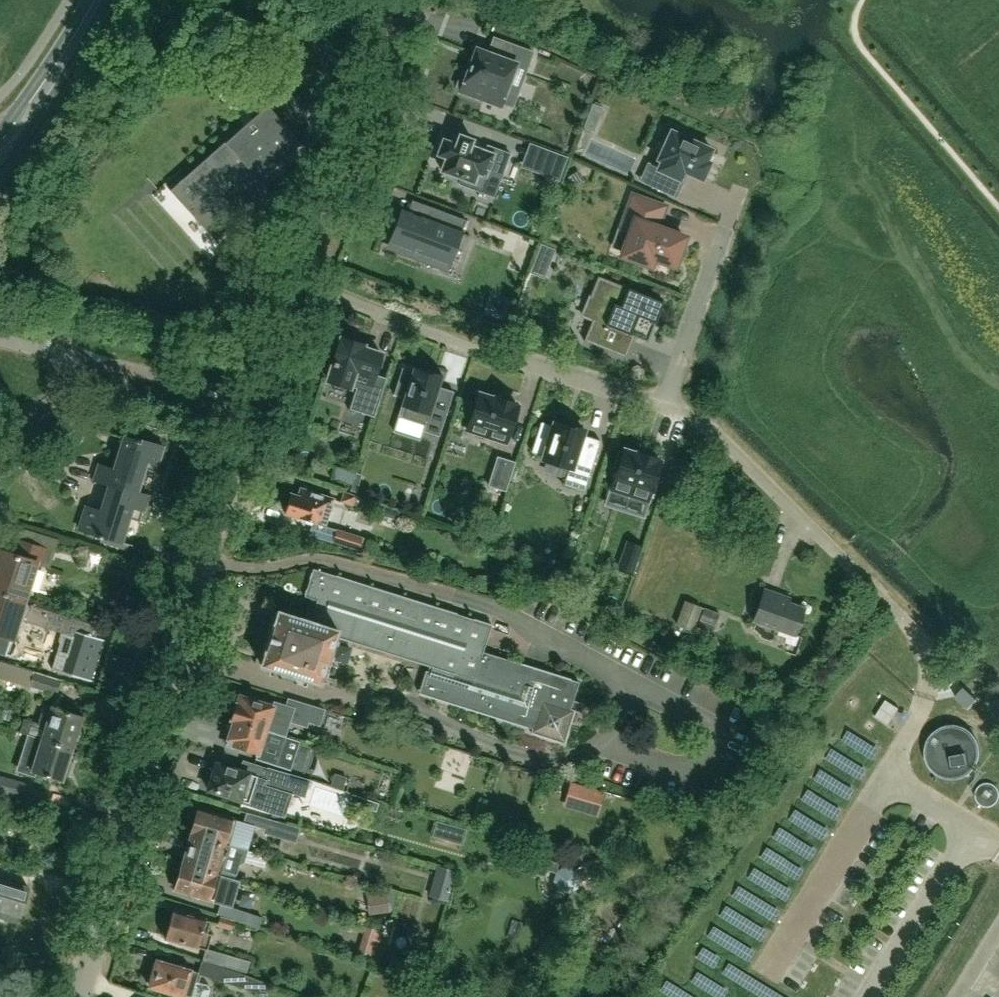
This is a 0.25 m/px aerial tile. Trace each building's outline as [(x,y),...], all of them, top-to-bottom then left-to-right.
[(425,1),(422,11),(444,18),(447,7),(425,1)] [(502,41),(497,56),(476,48),(467,74),(462,72),(457,85),(462,87),(460,91),(483,100),(484,97),(500,102),(498,106),(500,106),(501,102),(512,106),(518,89),(508,85),(516,64),(526,68),(532,52),(502,41)] [(278,96),(187,177),(206,198),(191,212),(217,241),(260,203),(249,190),(259,182),(301,144),(289,132),(301,121),(278,96)] [(592,105),(589,113),(599,116),(602,109),(592,105)] [(587,120),(584,128),(593,132),(596,124),(587,120)] [(676,196),(684,179),(680,178),(681,175),(683,170),(702,179),(709,163),(706,161),(708,156),(711,149),(687,138),(689,135),(675,128),(673,132),(671,131),(658,159),(662,161),(658,168),(655,166),(647,183),(676,196)] [(499,149),(487,145),(485,151),(470,145),(472,139),(459,135),(456,144),(443,139),(437,154),(446,157),(441,171),(461,178),(459,184),(479,191),(481,185),(482,185),(491,160),(495,161),(499,149)] [(550,151),(542,174),(558,180),(566,157),(550,151)] [(578,171),(567,178),(573,188),(584,181),(578,171)] [(653,257),(674,265),(684,237),(657,227),(665,206),(639,197),(634,210),(629,208),(621,231),(631,234),(624,255),(651,265),(653,257)] [(467,218),(433,206),(428,218),(404,209),(396,231),(405,235),(399,251),(420,258),(423,251),(444,258),(454,230),(461,233),(467,218)] [(600,345),(608,326),(634,336),(647,341),(663,301),(598,275),(582,315),(592,319),(584,340),(585,340),(585,339),(600,345)] [(333,365),(328,380),(356,389),(350,409),(374,416),(379,399),(367,395),(373,376),(374,377),(381,354),(362,348),(363,344),(342,338),(341,341),(339,341),(338,346),(337,346),(334,356),(333,362),(333,365)] [(422,370),(413,367),(412,371),(402,367),(394,394),(404,398),(401,405),(407,407),(404,416),(426,423),(423,431),(439,436),(453,391),(439,387),(442,375),(422,368),(422,370)] [(467,430),(506,442),(518,406),(515,405),(515,403),(495,397),(495,398),(479,393),(467,430)] [(584,490),(600,441),(599,440),(599,441),(582,436),(584,430),(570,426),(564,424),(563,425),(554,423),(553,426),(542,423),(542,422),(541,422),(531,452),(533,452),(533,451),(544,455),(543,459),(571,468),(569,472),(568,471),(568,473),(587,479),(584,489),(583,489),(583,490),(584,490)] [(156,472),(164,447),(129,436),(128,438),(109,432),(124,437),(114,469),(99,464),(94,479),(109,484),(109,485),(148,497),(170,504),(171,503),(137,492),(144,468),(156,472)] [(618,467),(611,489),(648,500),(660,461),(657,460),(658,458),(638,452),(637,454),(624,449),(623,452),(619,450),(614,466),(618,467)] [(488,485),(506,490),(515,462),(497,456),(488,485)] [(356,471),(351,489),(357,490),(362,472),(356,471)] [(141,521),(148,497),(109,485),(101,510),(86,506),(79,528),(99,535),(98,537),(105,539),(106,537),(129,544),(133,546),(133,545),(124,542),(131,518),(141,521)] [(325,524),(333,498),(300,488),(297,495),(290,493),(285,512),(325,524)] [(352,504),(355,495),(344,491),(341,500),(352,504)] [(38,563),(50,567),(59,540),(18,527),(1,550),(0,550),(0,591),(27,600),(38,563)] [(358,550),(362,538),(336,529),(332,542),(358,550)] [(105,539),(104,543),(127,550),(129,544),(106,537),(105,539)] [(632,572),(641,547),(628,542),(619,567),(632,572)] [(568,710),(577,684),(482,654),(491,625),(313,568),(303,597),(316,601),(309,621),(277,611),(260,664),(319,683),(335,635),(430,666),(429,672),(424,670),(417,693),(529,729),(528,733),(561,743),(572,711),(568,710)] [(795,634),(805,608),(781,600),(783,594),(765,588),(754,619),(795,634)] [(107,641),(96,638),(100,624),(26,601),(27,600),(0,591),(0,653),(9,656),(20,620),(65,634),(54,670),(94,682),(107,641)] [(687,600),(679,623),(695,629),(704,606),(687,600)] [(715,625),(719,614),(704,608),(700,619),(715,625)] [(715,637),(707,640),(712,653),(721,649),(715,637)] [(107,670),(130,677),(135,661),(111,654),(107,670)] [(60,678),(0,659),(0,677),(55,694),(60,678)] [(275,702),(274,706),(239,694),(235,705),(230,707),(228,712),(231,715),(230,718),(265,729),(285,736),(290,720),(307,726),(308,721),(319,724),(324,710),(289,698),(287,706),(275,702)] [(72,747),(83,715),(51,705),(50,707),(44,705),(39,723),(23,718),(19,731),(28,734),(42,738),(42,737),(72,747)] [(884,705),(875,723),(890,731),(899,713),(884,705)] [(265,729),(230,718),(226,730),(229,733),(226,743),(257,753),(255,758),(290,770),(293,762),(281,758),(288,738),(289,737),(285,736),(265,729)] [(925,751),(925,752),(925,753),(925,754),(925,755),(925,756),(925,757),(925,758),(926,759),(926,760),(926,761),(927,762),(927,763),(927,764),(928,764),(928,765),(929,766),(929,767),(930,768),(931,769),(932,770),(932,771),(933,771),(934,772),(935,773),(936,774),(937,774),(937,775),(938,775),(939,776),(940,776),(941,776),(941,777),(942,777),(943,778),(944,778),(945,778),(946,778),(947,778),(948,779),(949,779),(950,779),(951,779),(952,779),(953,779),(954,779),(955,779),(956,779),(957,778),(958,778),(959,778),(960,778),(961,777),(962,777),(963,777),(964,776),(965,775),(966,775),(967,774),(968,774),(968,773),(969,773),(970,772),(971,771),(972,770),(972,769),(973,769),(974,768),(974,767),(975,766),(976,765),(976,764),(977,763),(977,762),(977,761),(978,760),(978,759),(978,758),(979,757),(979,756),(979,755),(979,754),(979,753),(979,752),(979,751),(979,750),(979,749),(979,748),(979,747),(979,746),(978,745),(978,744),(978,743),(977,742),(977,741),(976,740),(976,739),(976,738),(975,738),(975,737),(974,736),(974,735),(973,735),(972,734),(972,733),(971,732),(970,732),(970,731),(969,731),(969,730),(968,730),(967,729),(966,728),(965,728),(964,728),(963,727),(962,726),(961,726),(960,726),(959,725),(958,725),(957,725),(956,725),(955,725),(954,725),(953,725),(952,725),(951,725),(950,725),(949,725),(948,725),(947,725),(946,725),(945,725),(944,726),(943,726),(942,726),(941,727),(940,727),(939,728),(938,728),(937,729),(936,729),(936,730),(935,730),(934,731),(933,732),(932,733),(932,734),(931,734),(930,735),(930,736),(929,737),(928,738),(928,739),(927,740),(927,741),(927,742),(926,742),(926,743),(926,744),(925,745),(925,746),(925,747),(925,748),(925,749),(925,750),(925,751)] [(62,779),(72,747),(42,737),(42,738),(28,734),(16,771),(35,777),(37,771),(62,779)] [(304,797),(310,780),(243,759),(240,770),(216,762),(210,779),(207,778),(206,783),(209,784),(207,788),(224,794),(223,797),(248,805),(253,790),(255,791),(262,786),(263,784),(304,797)] [(335,773),(331,786),(342,790),(347,777),(335,773)] [(0,776),(0,789),(26,795),(29,784),(0,776)] [(598,814),(605,791),(571,781),(564,804),(598,814)] [(976,802),(981,806),(988,807),(994,805),(998,800),(998,794),(997,788),(992,784),(986,783),(980,785),(975,789),(974,796),(976,802)] [(197,808),(190,835),(192,835),(191,836),(247,852),(255,825),(264,828),(263,832),(295,842),(300,826),(286,823),(247,812),(244,822),(236,819),(197,808)] [(186,856),(184,862),(220,873),(220,875),(235,879),(236,875),(239,865),(240,864),(242,863),(243,862),(244,861),(247,852),(191,836),(189,845),(186,846),(184,854),(186,856)] [(182,862),(174,889),(213,900),(221,902),(220,904),(231,907),(239,880),(235,879),(220,875),(220,873),(184,862),(184,863),(182,862)] [(582,878),(581,877),(585,875),(580,867),(577,869),(576,868),(565,864),(555,870),(552,881),(557,891),(568,894),(578,889),(582,878)] [(27,888),(0,880),(0,909),(20,915),(27,888)] [(369,914),(389,912),(389,910),(396,909),(393,893),(387,894),(387,893),(366,896),(369,914)] [(220,904),(217,914),(221,915),(235,920),(245,923),(259,927),(263,916),(248,912),(231,907),(220,904)] [(206,932),(209,921),(172,911),(169,921),(166,920),(162,927),(162,935),(165,936),(164,937),(204,949),(207,950),(207,948),(211,934),(206,932)] [(221,915),(217,926),(232,930),(235,920),(221,915)] [(376,955),(383,931),(368,926),(360,950),(376,955)] [(204,949),(201,960),(244,974),(248,961),(207,948),(207,950),(204,949)] [(415,960),(394,954),(389,970),(410,976),(415,960)] [(151,983),(150,985),(183,994),(183,992),(191,995),(191,996),(208,996),(210,989),(208,984),(196,980),(198,973),(197,973),(197,972),(190,970),(190,967),(177,963),(176,966),(157,960),(154,971),(151,970),(148,982),(151,983)] [(244,975),(244,974),(201,960),(197,972),(197,973),(198,973),(265,993),(268,983),(244,975)]
